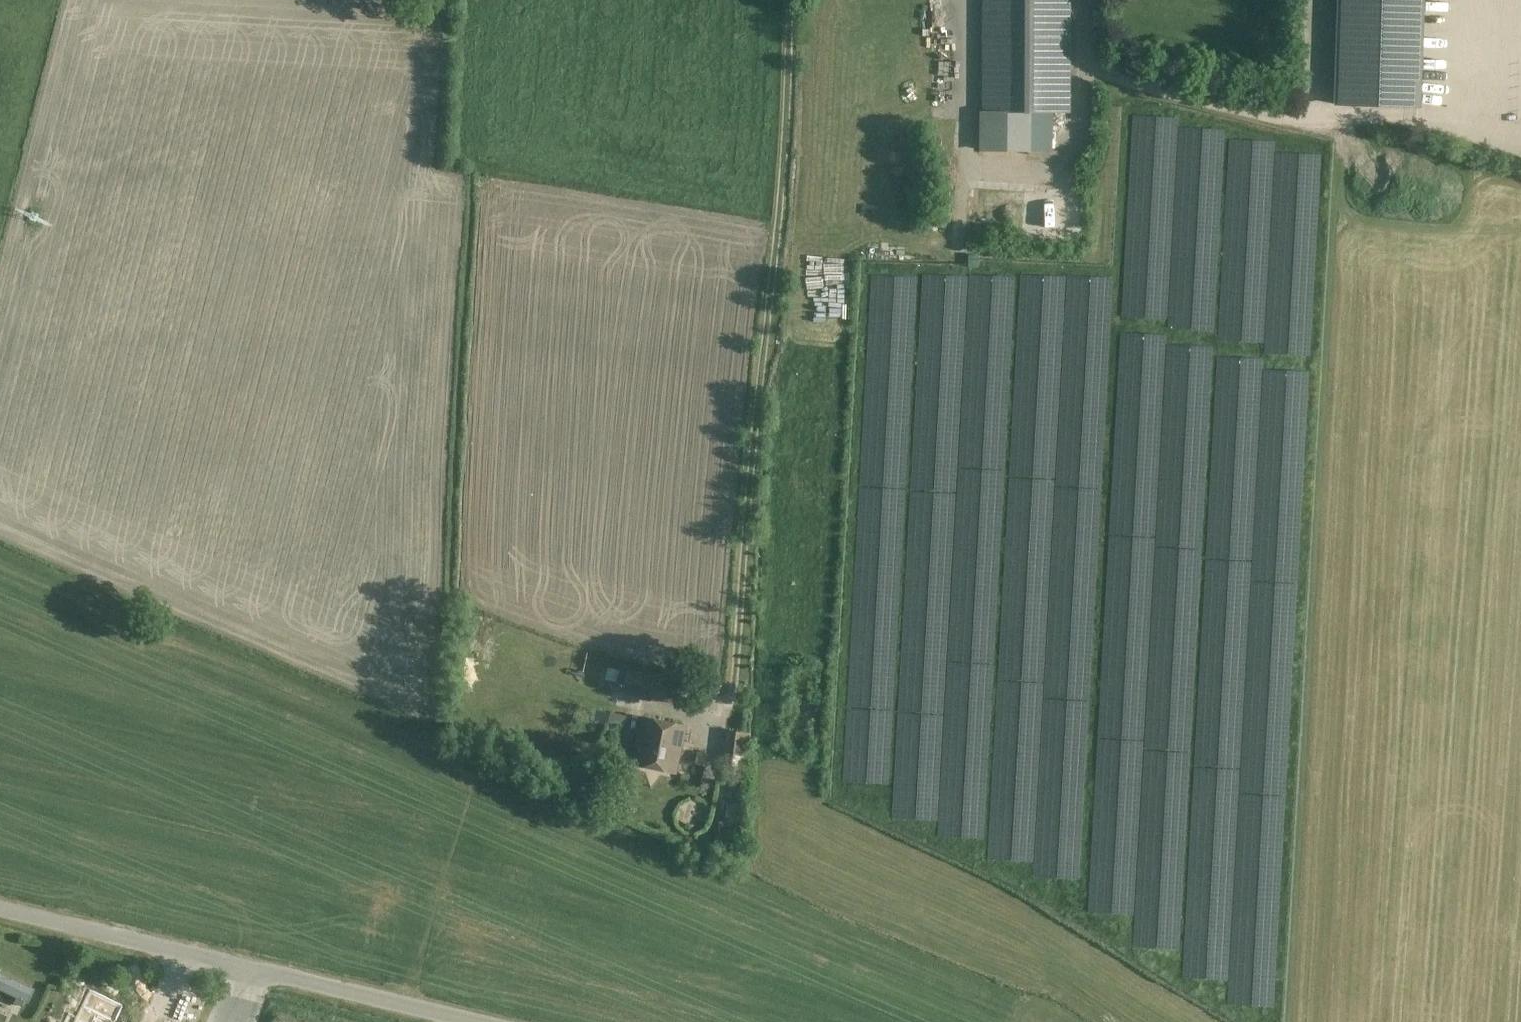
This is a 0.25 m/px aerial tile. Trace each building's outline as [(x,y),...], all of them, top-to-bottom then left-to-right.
[(939,135),(1019,135),(1019,0),(939,0),(939,135)] [(1424,124),(1423,8),(1346,8),(1348,124),(1424,124)] [(931,195),(930,213),(940,214),(941,195),(931,195)] [(948,283),(948,251),(913,252),(913,283),(948,283)] [(1025,290),(1030,305),(1040,302),(1035,286),(1025,290)] [(629,673),(627,678),(623,694),(678,707),(683,686),(629,673)] [(625,727),(626,717),(612,713),(609,724),(625,727)] [(638,741),(633,765),(677,774),(681,750),(678,749),(682,726),(646,719),(642,742),(638,741)] [(74,983),(65,1004),(78,1010),(87,988),(74,983)] [(79,1021),(117,1021),(119,1018),(121,1019),(129,1002),(96,986),(79,1021)]
